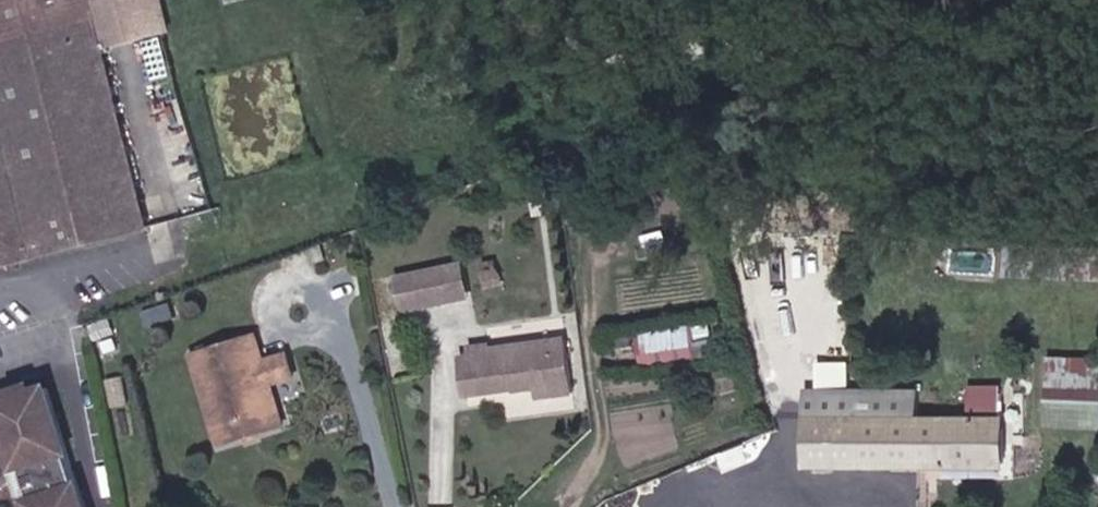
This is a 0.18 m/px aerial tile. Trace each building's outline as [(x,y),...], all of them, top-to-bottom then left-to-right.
[(143,222),(83,0),(0,0),(0,259),(143,222)] [(139,26),(159,20),(153,0),(132,0),(139,26)] [(154,29),(136,33),(148,77),(166,73),(154,29)] [(551,212),(550,202),(536,206),(537,214),(551,212)] [(489,264),(489,277),(504,274),(500,262),(489,264)] [(448,268),(455,300),(471,297),(464,265),(448,268)] [(400,278),(407,310),(455,300),(448,268),(400,278)] [(491,287),(506,284),(504,274),(489,277),(491,287)] [(691,327),(643,334),(642,346),(645,360),(696,353),(691,327)] [(255,336),(239,341),(247,367),(263,362),(255,336)] [(489,350),(490,358),(464,361),(468,394),(540,383),(542,394),(574,389),(566,338),(489,350)] [(247,367),(239,341),(193,355),(222,442),(282,424),(270,381),(293,373),(288,354),(263,362),(247,367)] [(1050,389),(1097,391),(1097,364),(1051,363),(1050,389)] [(0,398),(0,449),(15,444),(37,506),(88,506),(46,383),(0,398)] [(921,389),(810,389),(809,466),(1001,468),(1001,418),(972,417),(921,417),(921,389)] [(1049,424),(1097,426),(1097,391),(1050,389),(1049,424)] [(972,417),(1001,418),(1001,393),(972,393),(972,417)]
